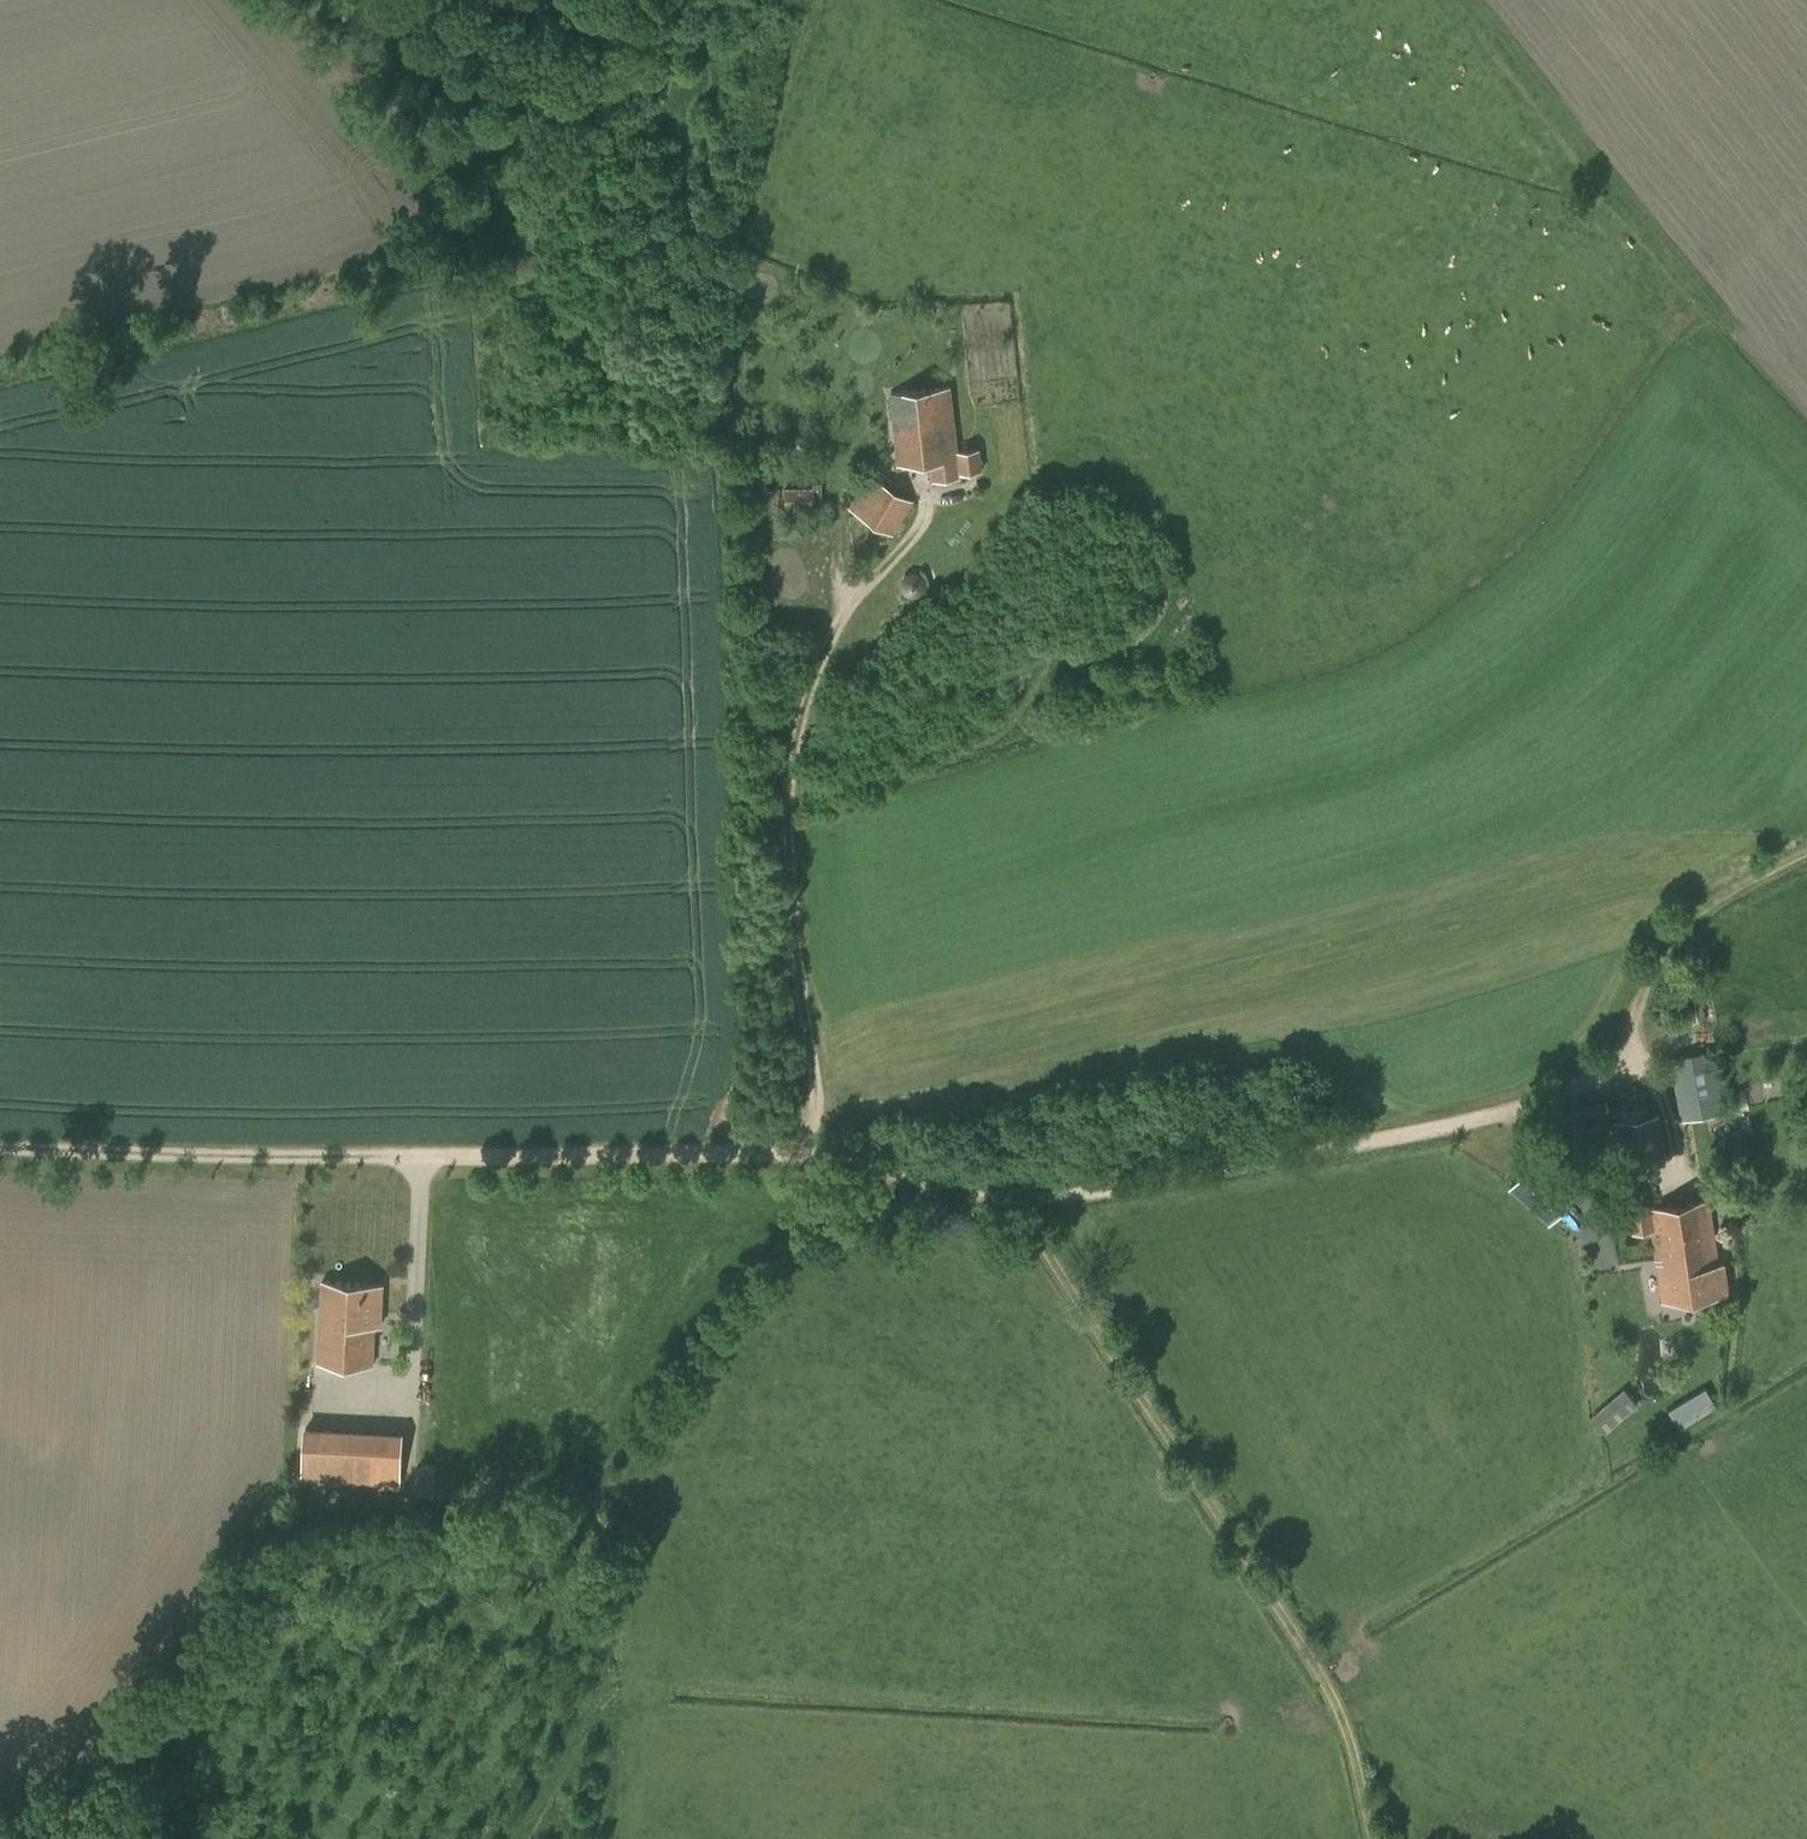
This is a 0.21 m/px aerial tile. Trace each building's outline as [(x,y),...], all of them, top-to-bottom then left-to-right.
[(929,460),(932,481),(961,478),(961,473),(983,471),(980,448),(956,451),(950,388),(891,394),(898,464),(929,460)] [(846,505),(893,536),(914,502),(866,472),(846,505)] [(785,489),(785,506),(822,506),(821,484),(814,484),(814,489),(785,489)] [(1714,1050),(1670,1059),(1690,1168),(1735,1160),(1714,1050)] [(1660,1116),(1613,1124),(1620,1166),(1667,1158),(1660,1116)] [(1588,1209),(1572,1195),(1573,1194),(1534,1159),(1532,1162),(1513,1145),(1492,1169),(1566,1234),(1588,1209)] [(860,1205),(869,1208),(870,1201),(861,1198),(860,1205)] [(1653,1230),(1657,1258),(1671,1256),(1671,1255),(1695,1252),(1694,1241),(1715,1239),(1709,1200),(1630,1211),(1633,1233),(1653,1230)] [(1671,1256),(1657,1258),(1663,1302),(1727,1292),(1723,1262),(1718,1263),(1715,1239),(1694,1241),(1695,1252),(1671,1255),(1671,1256)] [(323,1281),(319,1362),(373,1365),(375,1326),(381,1327),(383,1284),(323,1281)] [(1704,1386),(1667,1401),(1673,1419),(1710,1404),(1704,1386)] [(1624,1388),(1590,1416),(1604,1432),(1638,1404),(1624,1388)] [(411,1430),(315,1426),(313,1474),(409,1478),(411,1430)]
